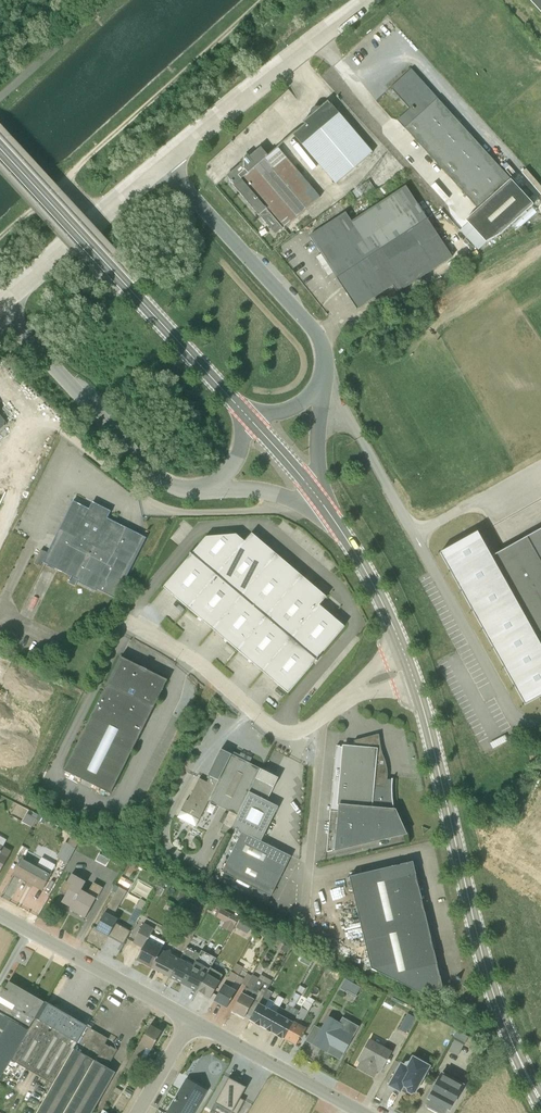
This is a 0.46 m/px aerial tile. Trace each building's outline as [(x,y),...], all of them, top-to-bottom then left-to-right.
[(540,13),(540,0),(529,0),(540,13)] [(509,180),(410,69),(390,88),(409,109),(397,121),(477,209),(509,180)] [(327,101),(320,107),(315,107),(312,108),(310,112),(310,115),(302,122),(304,125),(292,135),(336,185),(373,152),(327,101)] [(276,234),(320,197),(277,148),(268,156),(260,147),(249,157),(247,155),(240,161),(242,163),(226,176),(229,179),(229,181),(231,184),(233,184),(234,186),(233,187),(258,216),(259,215),(276,234)] [(533,204),(510,179),(509,180),(477,209),(465,220),(485,242),(499,234),(533,204)] [(365,197),(375,190),(369,180),(359,187),(365,197)] [(333,273),(423,213),(406,186),(351,222),(346,213),(309,236),(321,254),(333,273)] [(397,293),(452,258),(423,213),(333,273),(341,286),(356,309),(392,285),(397,293)] [(328,277),(333,273),(321,254),(315,258),(328,277)] [(88,509),(72,502),(42,563),(70,577),(67,583),(75,586),(77,582),(95,591),(96,589),(116,599),(142,546),(146,538),(107,519),(111,512),(92,502),(88,509)] [(492,557),(540,642),(540,530),(492,557)] [(206,536),(163,587),(286,693),(345,626),(320,606),(326,597),(252,534),(243,541),(237,535),(206,536)] [(177,661),(130,640),(124,652),(172,673),(177,661)] [(167,680),(121,657),(64,770),(111,793),(167,680)] [(337,747),(327,854),(405,835),(397,820),(393,804),(393,779),(386,779),(379,735),(354,740),(355,746),(337,747)] [(256,779),(260,769),(221,749),(208,775),(210,776),(207,782),(199,778),(188,801),(186,800),(177,818),(196,827),(208,801),(230,812),(224,823),(231,828),(232,827),(256,779)] [(261,841),(278,807),(266,801),(273,787),(256,779),(232,827),(241,832),(221,872),(240,881),(241,878),(245,880),(244,883),(270,896),(290,856),(261,841)] [(36,819),(27,814),(22,822),(32,827),(36,819)] [(65,842),(57,858),(67,863),(80,839),(72,835),(68,843),(65,842)] [(11,851),(3,847),(7,840),(0,836),(0,872),(11,851)] [(30,850),(22,846),(17,855),(22,858),(13,875),(27,883),(26,885),(30,887),(32,887),(33,886),(43,891),(52,873),(51,873),(56,865),(42,857),(37,865),(25,858),(30,850)] [(413,861),(350,877),(372,969),(422,994),(443,988),(413,861)] [(95,899),(96,899),(103,888),(93,883),(87,893),(81,890),(86,882),(72,874),(67,882),(65,881),(59,892),(65,896),(62,903),(70,908),(69,910),(73,912),(72,913),(76,915),(77,914),(82,916),(85,918),(95,899)] [(113,916),(127,891),(119,887),(96,930),(108,937),(109,936),(124,944),(131,932),(116,923),(118,919),(113,916)] [(188,895),(181,892),(177,900),(183,904),(188,895)] [(191,897),(188,903),(200,908),(203,902),(191,897)] [(147,902),(141,899),(136,908),(142,911),(147,902)] [(221,910),(217,916),(234,926),(238,919),(221,910)] [(240,921),(235,929),(244,933),(248,926),(240,921)] [(154,928),(144,923),(133,943),(143,948),(138,956),(136,960),(143,963),(145,965),(151,968),(165,942),(151,935),(154,928)] [(184,984),(200,953),(187,947),(170,977),(184,984)] [(170,977),(180,959),(171,954),(170,950),(165,951),(162,949),(151,968),(170,977)] [(215,959),(215,958),(208,955),(207,955),(207,954),(201,951),(184,984),(197,990),(215,959)] [(246,986),(252,976),(241,970),(243,967),(236,963),(214,1001),(227,1008),(241,983),(246,986)] [(197,990),(211,997),(219,981),(223,975),(210,968),(197,990)] [(244,1018),(245,1017),(250,1020),(272,981),(260,975),(258,978),(253,975),(246,987),(232,1011),(244,1018)] [(360,987),(345,979),(340,989),(356,998),(357,996),(355,996),(360,987)] [(39,994),(27,987),(25,991),(9,982),(0,997),(0,1079),(45,1002),(37,998),(39,994)] [(272,993),(267,990),(250,1020),(261,1027),(274,1003),(268,999),(272,993)] [(293,1008),(300,996),(295,993),(272,1033),(283,1039),(299,1011),(293,1008)] [(284,999),(278,996),(261,1027),(272,1033),(285,1010),(279,1007),(284,999)] [(301,1026),(309,1012),(308,1012),(315,1001),(307,997),(283,1039),(295,1045),(300,1037),(302,1037),(306,1029),(301,1026)] [(394,1004),(386,1000),(383,1005),(390,1010),(394,1004)] [(49,1091),(87,1026),(45,1002),(4,1073),(4,1074),(18,1082),(26,1068),(40,1076),(36,1084),(49,1091)] [(399,1029),(406,1033),(415,1017),(407,1013),(399,1029)] [(312,1045),(320,1049),(340,1060),(359,1027),(342,1018),(339,1023),(328,1016),(320,1030),(313,1026),(305,1041),(312,1045)] [(117,1050),(105,1043),(108,1038),(87,1026),(37,1112),(92,1112),(116,1073),(116,1072),(107,1067),(117,1050)] [(127,1066),(126,1068),(132,1071),(139,1058),(144,1060),(151,1049),(152,1049),(161,1032),(150,1026),(127,1066)] [(456,1031),(453,1037),(464,1043),(468,1037),(456,1031)] [(358,1068),(373,1077),(377,1070),(380,1072),(391,1051),(370,1039),(358,1060),(361,1062),(358,1068)] [(454,1040),(448,1051),(457,1056),(463,1045),(454,1040)] [(407,1092),(411,1094),(415,1093),(430,1065),(412,1055),(409,1061),(405,1062),(404,1064),(401,1063),(388,1085),(400,1092),(401,1091),(406,1094),(407,1092)] [(438,1112),(444,1112),(447,1108),(449,1109),(464,1084),(442,1072),(429,1098),(431,1100),(427,1107),(438,1112)] [(247,1081),(230,1073),(213,1108),(222,1112),(232,1112),(234,1109),(237,1110),(243,1098),(240,1096),(247,1081)] [(206,1090),(188,1079),(168,1112),(193,1112),(206,1090)]
